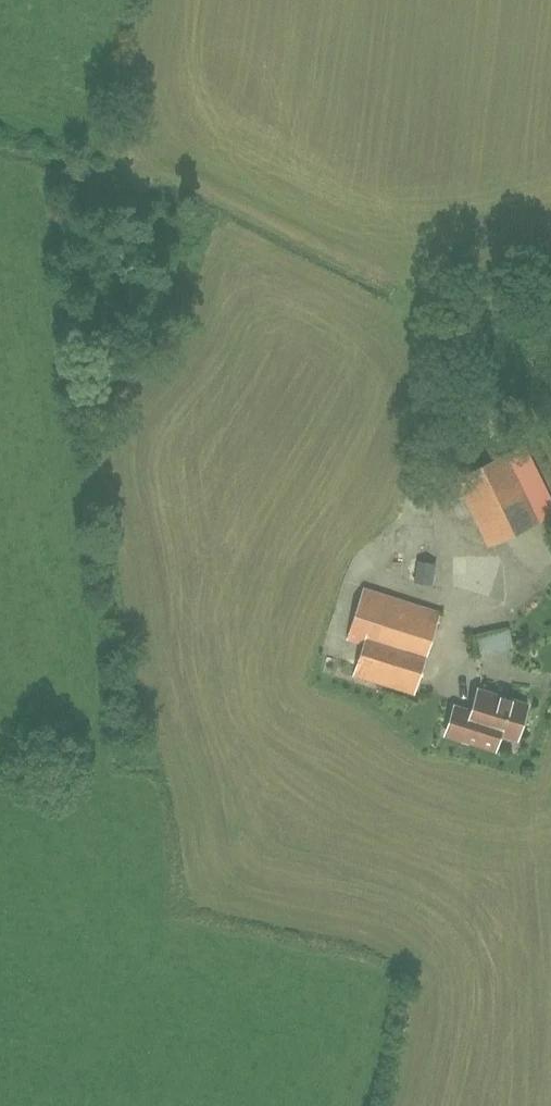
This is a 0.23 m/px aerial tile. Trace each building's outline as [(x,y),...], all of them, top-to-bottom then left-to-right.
[(525,444),(456,478),(490,545),(550,514),(550,497),(525,444)] [(434,584),(437,563),(417,559),(414,582),(434,584)] [(441,613),(365,588),(349,638),(365,643),(355,675),(414,694),(441,613)] [(506,626),(472,636),(477,653),(511,644),(506,626)] [(496,749),(501,732),(519,738),(530,705),(480,690),(473,712),(456,707),(447,734),(496,749)]
